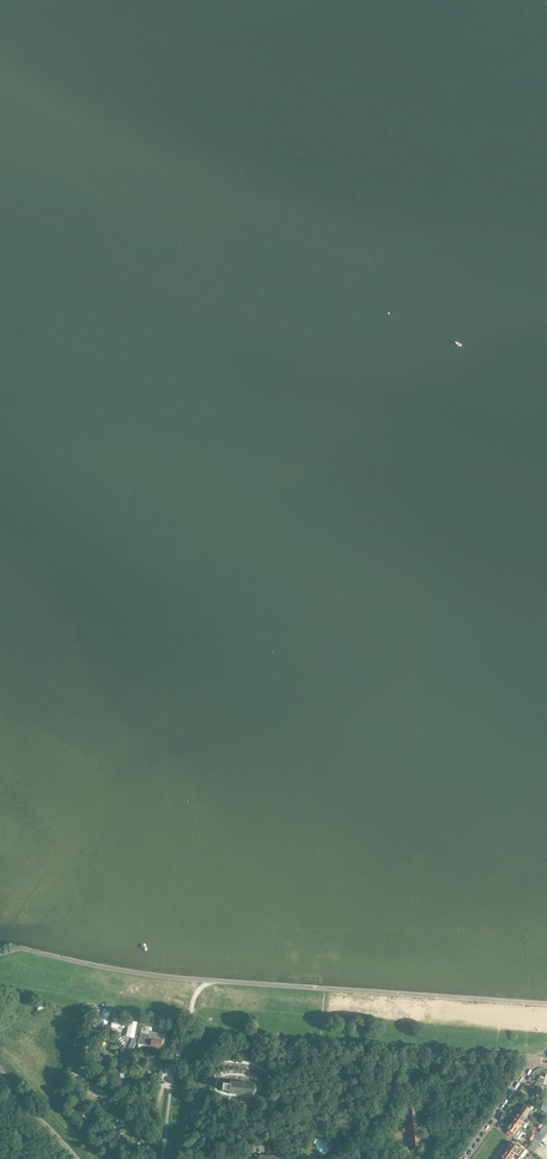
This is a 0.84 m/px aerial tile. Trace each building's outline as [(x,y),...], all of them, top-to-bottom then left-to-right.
[(44,1002),(35,1005),(37,1011),(45,1008),(44,1002)] [(104,1015),(102,1015),(101,1020),(103,1020),(102,1022),(107,1023),(109,1014),(104,1013),(104,1015)] [(122,1046),(119,1054),(123,1056),(124,1054),(131,1057),(139,1037),(135,1036),(137,1024),(133,1023),(131,1031),(128,1031),(126,1038),(130,1039),(131,1036),(132,1036),(132,1037),(132,1038),(128,1048),(122,1046)] [(97,1031),(89,1026),(86,1031),(93,1036),(97,1031)] [(163,1034),(151,1032),(149,1039),(140,1037),(139,1040),(144,1042),(144,1043),(151,1045),(151,1046),(156,1047),(155,1050),(160,1051),(160,1048),(161,1048),(163,1034)] [(229,1051),(231,1057),(239,1053),(236,1048),(229,1051)] [(293,1051),(288,1055),(295,1062),(300,1058),(297,1055),(300,1053),(297,1050),(295,1053),(293,1051)] [(86,1059),(79,1057),(73,1072),(78,1074),(82,1062),(84,1063),(86,1059)] [(123,1063),(115,1059),(113,1064),(121,1068),(123,1063)] [(419,1061),(412,1066),(415,1071),(422,1067),(419,1061)] [(509,1063),(502,1067),(504,1073),(512,1069),(509,1063)] [(546,1073),(545,1077),(540,1076),(539,1082),(544,1083),(546,1084),(546,1073)] [(222,1082),(222,1087),(222,1090),(229,1091),(229,1092),(244,1094),(244,1093),(252,1094),(257,1092),(257,1087),(253,1084),(245,1084),(245,1083),(230,1081),(230,1083),(222,1082)] [(147,1089),(144,1098),(151,1100),(154,1091),(147,1089)] [(152,1103),(139,1096),(137,1100),(149,1107),(152,1103)] [(123,1097),(119,1101),(130,1110),(134,1106),(123,1097)] [(84,1114),(71,1101),(67,1106),(80,1118),(84,1114)] [(524,1104),(520,1110),(529,1117),(534,1111),(532,1110),(535,1107),(529,1102),(526,1106),(524,1104)] [(460,1103),(455,1107),(461,1114),(465,1110),(460,1103)] [(410,1132),(412,1146),(421,1145),(419,1131),(425,1130),(424,1123),(417,1124),(414,1106),(409,1106),(411,1124),(403,1125),(404,1132),(410,1132)] [(530,1118),(529,1117),(520,1110),(518,1113),(517,1112),(515,1115),(516,1116),(525,1123),(526,1124),(530,1118)] [(516,1116),(512,1122),(521,1129),(525,1123),(516,1116)] [(507,1128),(509,1129),(507,1133),(512,1137),(517,1130),(521,1133),(523,1130),(521,1129),(512,1122),(507,1128)] [(389,1133),(382,1135),(384,1142),(391,1140),(389,1133)] [(512,1142),(508,1148),(515,1153),(520,1156),(525,1149),(523,1147),(518,1144),(517,1145),(512,1142)] [(508,1148),(504,1154),(512,1158),(518,1158),(520,1156),(515,1153),(508,1148)]
